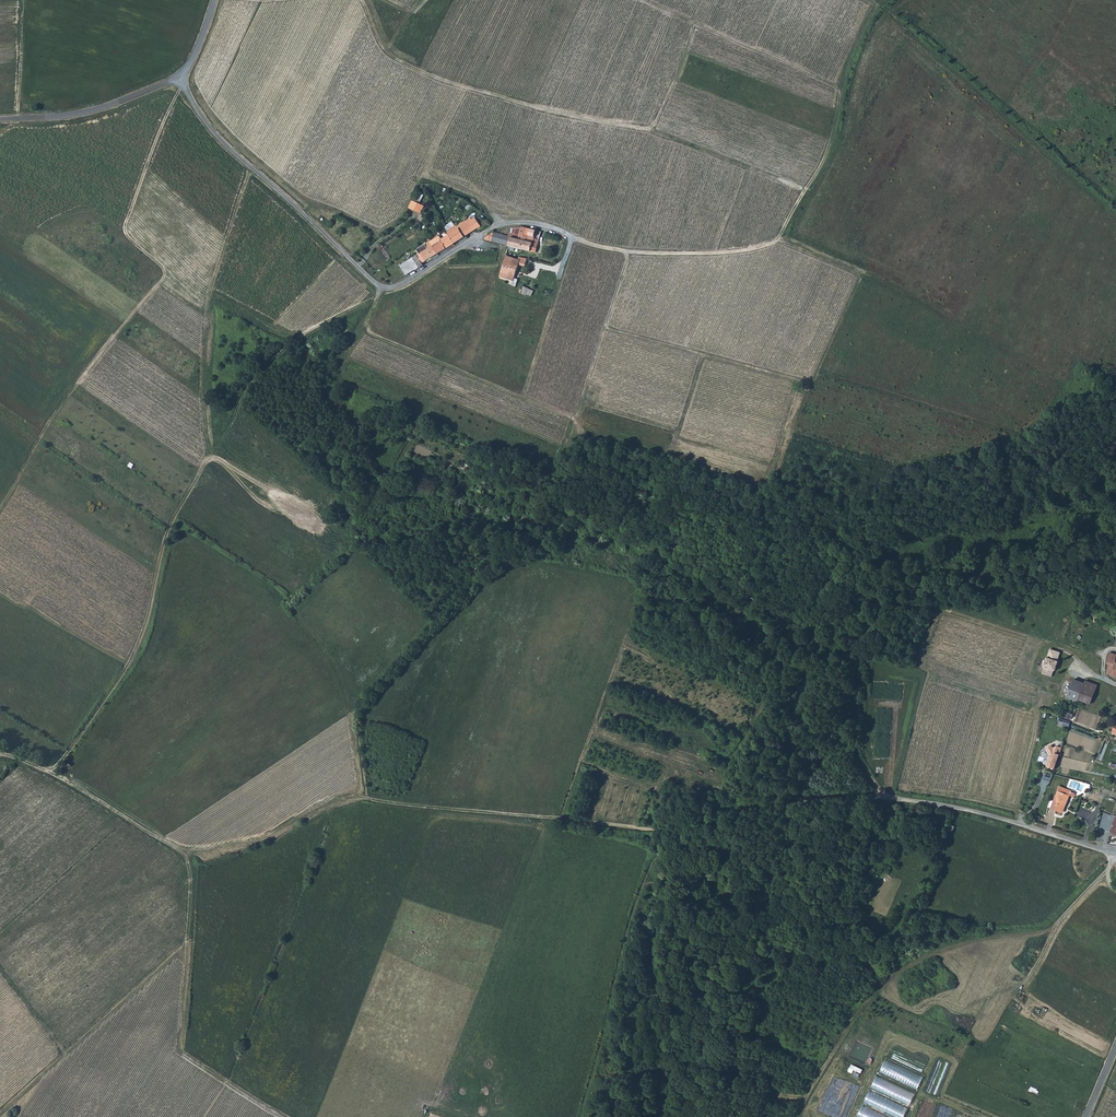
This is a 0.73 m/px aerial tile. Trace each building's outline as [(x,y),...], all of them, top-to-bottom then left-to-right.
[(423,204),(416,209),(425,220),(431,215),(423,204)] [(448,235),(453,244),(487,222),(485,219),(482,221),(479,216),(476,219),(475,218),(472,220),(470,217),(446,232),(448,235)] [(515,238),(538,243),(538,239),(532,238),(534,229),(521,226),(519,235),(509,232),(508,236),(510,237),(515,238)] [(485,237),(485,239),(500,243),(502,235),(502,234),(494,232),(485,237)] [(440,240),(438,237),(430,242),(437,254),(453,244),(448,235),(440,240)] [(500,243),(508,245),(510,237),(508,236),(502,235),(500,243)] [(538,243),(515,238),(513,246),(535,252),(538,243)] [(430,242),(416,250),(419,255),(421,254),(426,261),(437,254),(430,242)] [(421,254),(419,255),(417,256),(422,264),(426,261),(421,254)] [(518,259),(506,255),(499,276),(513,281),(518,264),(520,259),(518,259)] [(415,271),(423,266),(422,264),(417,256),(400,266),(406,275),(414,270),(415,271)] [(522,294),(533,297),(535,290),(524,287),(522,294)] [(1057,661),(1060,652),(1050,649),(1047,658),(1047,657),(1046,660),(1045,660),(1043,660),(1041,665),(1042,667),(1044,667),(1042,674),(1051,677),(1053,670),(1055,671),(1058,661),(1057,661)] [(1115,676),(1115,654),(1109,652),(1106,663),(1109,664),(1106,673),(1115,676)] [(1068,699),(1075,701),(1076,702),(1077,699),(1089,704),(1096,685),(1087,681),(1085,680),(1084,683),(1073,679),(1066,695),(1069,696),(1068,699)] [(1070,719),(1072,713),(1065,711),(1063,717),(1070,719)] [(1057,746),(1053,747),(1052,744),(1045,747),(1049,754),(1050,754),(1046,766),(1055,769),(1062,747),(1057,746)] [(1045,771),(1043,777),(1050,780),(1053,774),(1045,771)] [(1067,787),(1060,784),(1051,807),(1062,812),(1070,794),(1064,792),(1067,787)] [(1067,787),(1064,792),(1070,794),(1073,796),(1075,792),(1071,790),(1072,789),(1067,787)]
